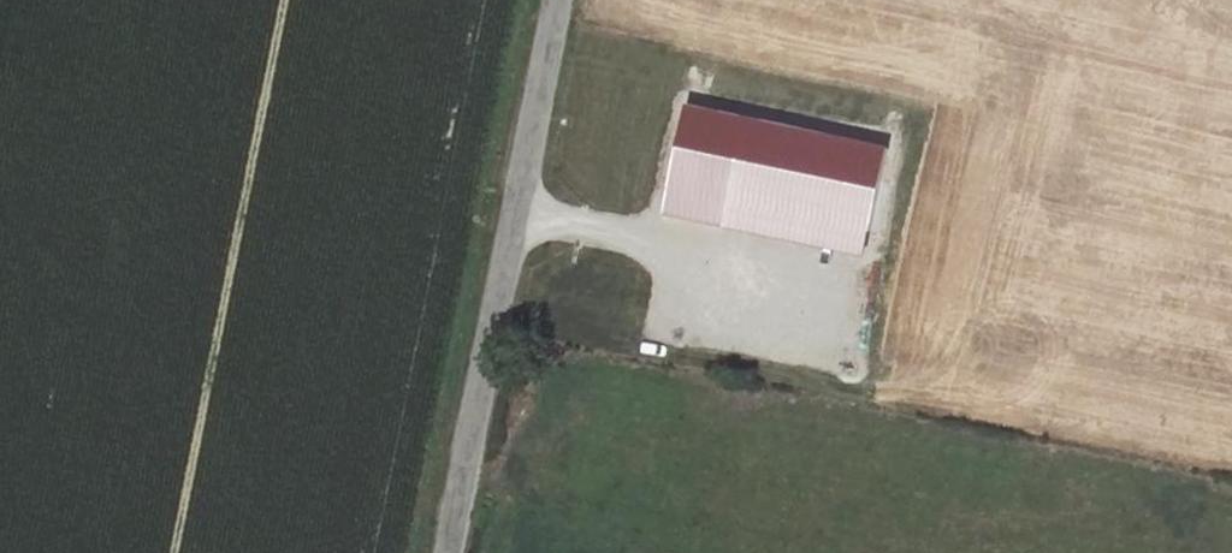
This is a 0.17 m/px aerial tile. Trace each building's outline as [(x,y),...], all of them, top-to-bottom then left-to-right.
[(885,147),(689,107),(667,217),(863,256),(885,147)]
